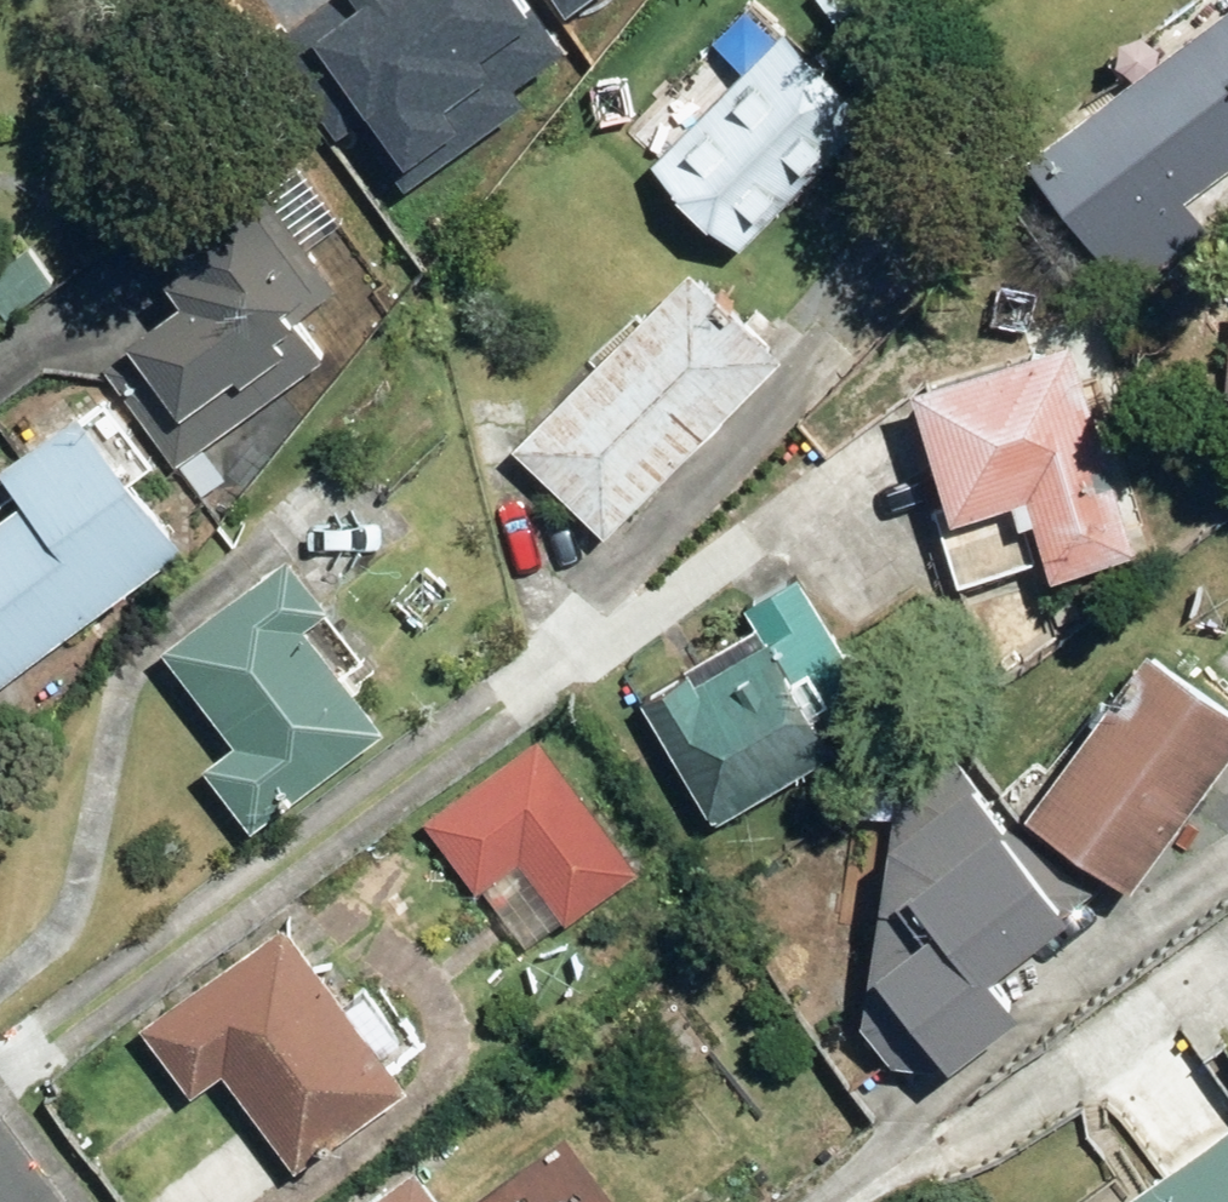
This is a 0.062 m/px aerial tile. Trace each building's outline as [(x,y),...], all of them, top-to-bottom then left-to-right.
[(381,21),(393,0),(345,0),(381,21)] [(1227,172),(1227,0),(1186,0),(1106,59),(1124,83),(1015,163),(1091,267),(1109,254),(1137,292),(1218,233),(1192,198),(1227,172)] [(612,136),(725,254),(862,123),(752,9),(699,60),(722,84),(692,113),(665,85),(612,136)] [(202,442),(324,356),(295,316),(326,293),(267,211),(198,260),(213,281),(96,365),(201,512),(235,488),(202,442)] [(776,357),(680,265),(498,454),(594,547),(776,357)] [(1084,343),(899,390),(957,562),(1027,544),(1036,582),(1138,556),(1084,343)] [(173,545),(126,485),(150,466),(96,398),(0,474),(0,493),(12,509),(0,519),(0,680),(173,545)] [(324,614),(280,554),(151,648),(224,747),(196,768),(240,829),(365,737),(292,638),(324,614)] [(756,636),(635,691),(698,828),(829,768),(797,698),(844,677),(801,582),(744,608),(756,636)] [(1137,642),(1008,823),(1120,902),(1227,751),(1227,706),(1137,642)] [(635,872),(528,737),(422,820),(529,956),(635,872)] [(1062,916),(937,750),(884,779),(846,1027),(876,1066),(899,1049),(925,1082),(1016,1013),(986,973),(1062,916)] [(398,1083),(269,920),(131,1030),(184,1097),(219,1069),(295,1165),(398,1083)] [(1204,1084),(1139,1019),(1105,1054),(1170,1118),(1204,1084)] [(1114,1201),(1227,1201),(1227,1107),(1114,1201)] [(367,1201),(427,1201),(404,1173),(367,1201)] [(1089,1187),(1072,1201),(1101,1201),(1089,1187)]
